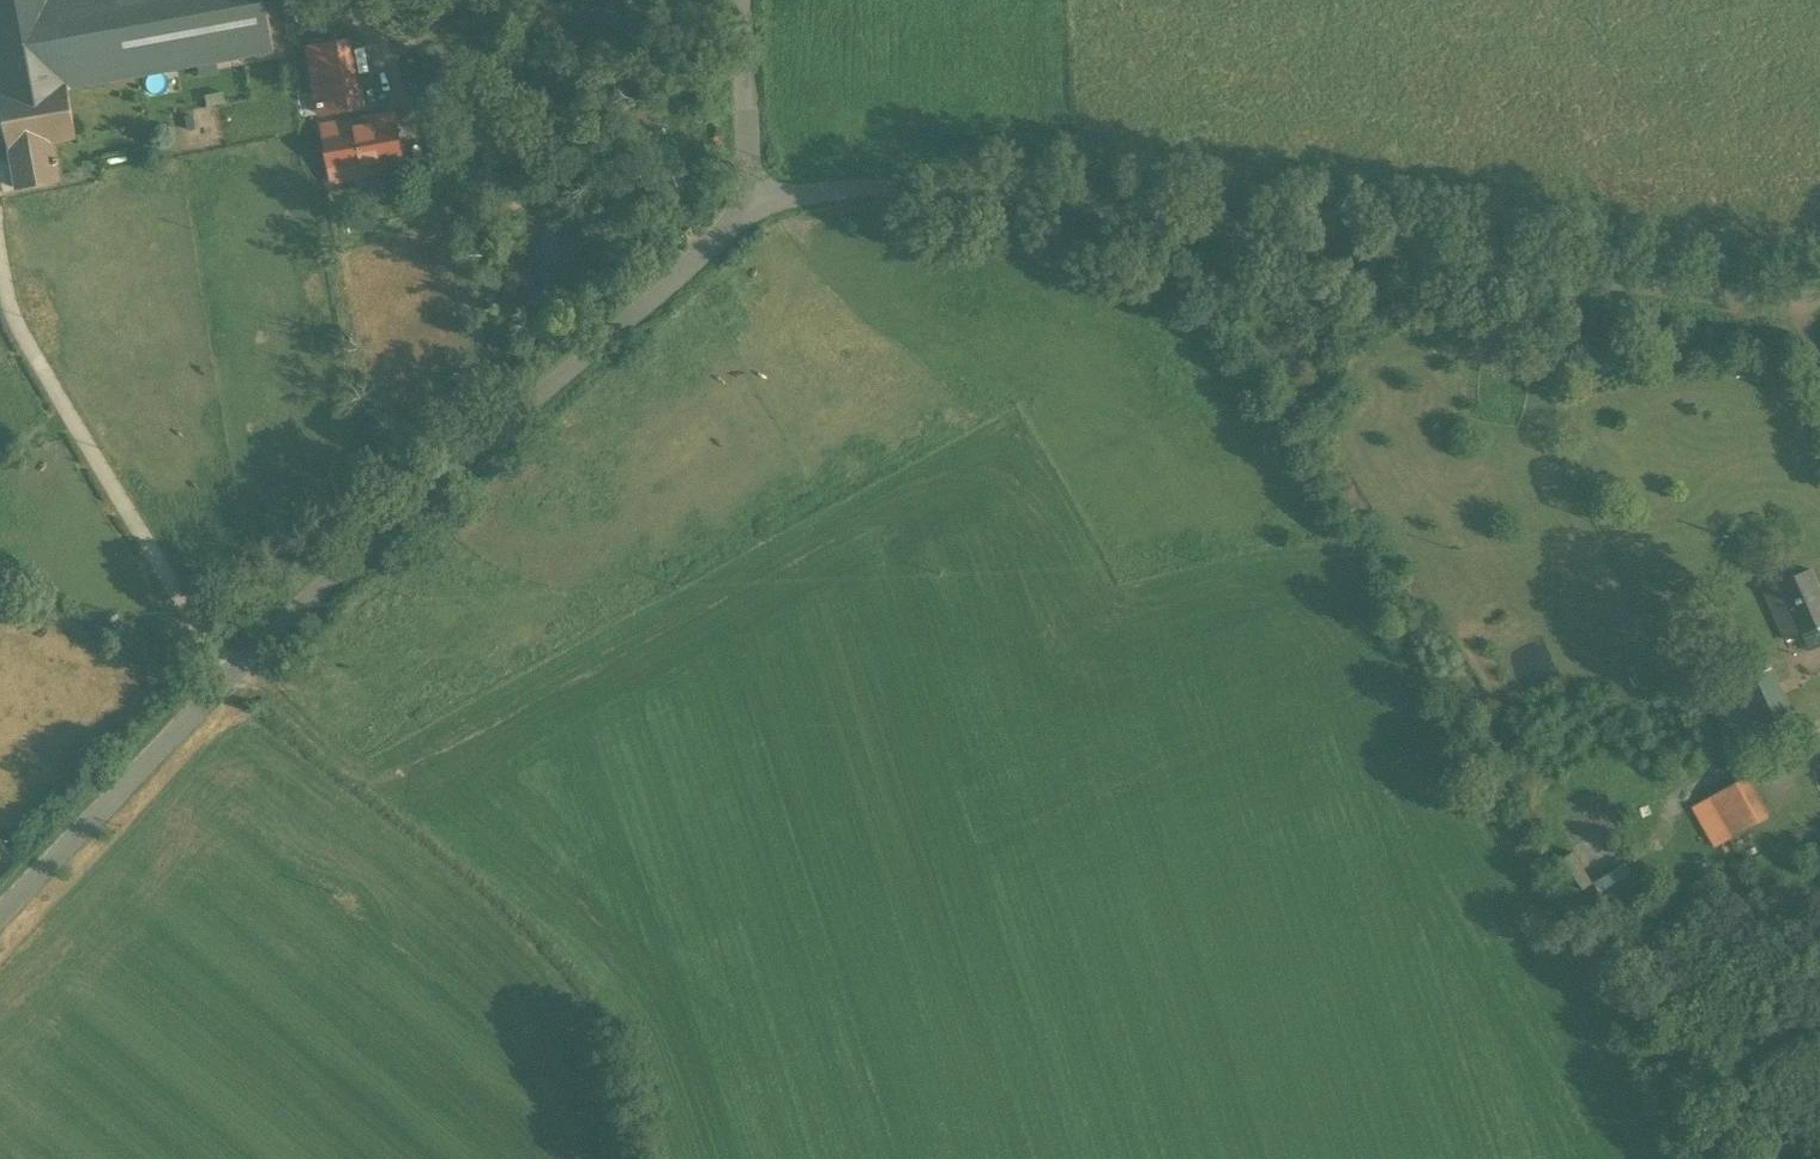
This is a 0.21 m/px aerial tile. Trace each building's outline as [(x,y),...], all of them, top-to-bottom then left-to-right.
[(68,85),(52,0),(0,0),(0,91),(18,188),(59,181),(56,164),(59,164),(59,158),(53,158),(52,155),(40,157),(38,142),(78,135),(68,85)] [(68,85),(274,49),(266,0),(52,0),(68,85)] [(361,82),(316,92),(330,182),(404,167),(396,113),(368,115),(361,82)] [(1819,624),(1819,590),(1810,569),(1763,589),(1786,640),(1800,633),(1819,624)] [(1800,633),(1808,652),(1819,647),(1819,624),(1800,633)] [(1770,668),(1706,696),(1729,748),(1793,720),(1770,668)] [(1736,782),(1709,799),(1732,837),(1758,821),(1736,782)]
